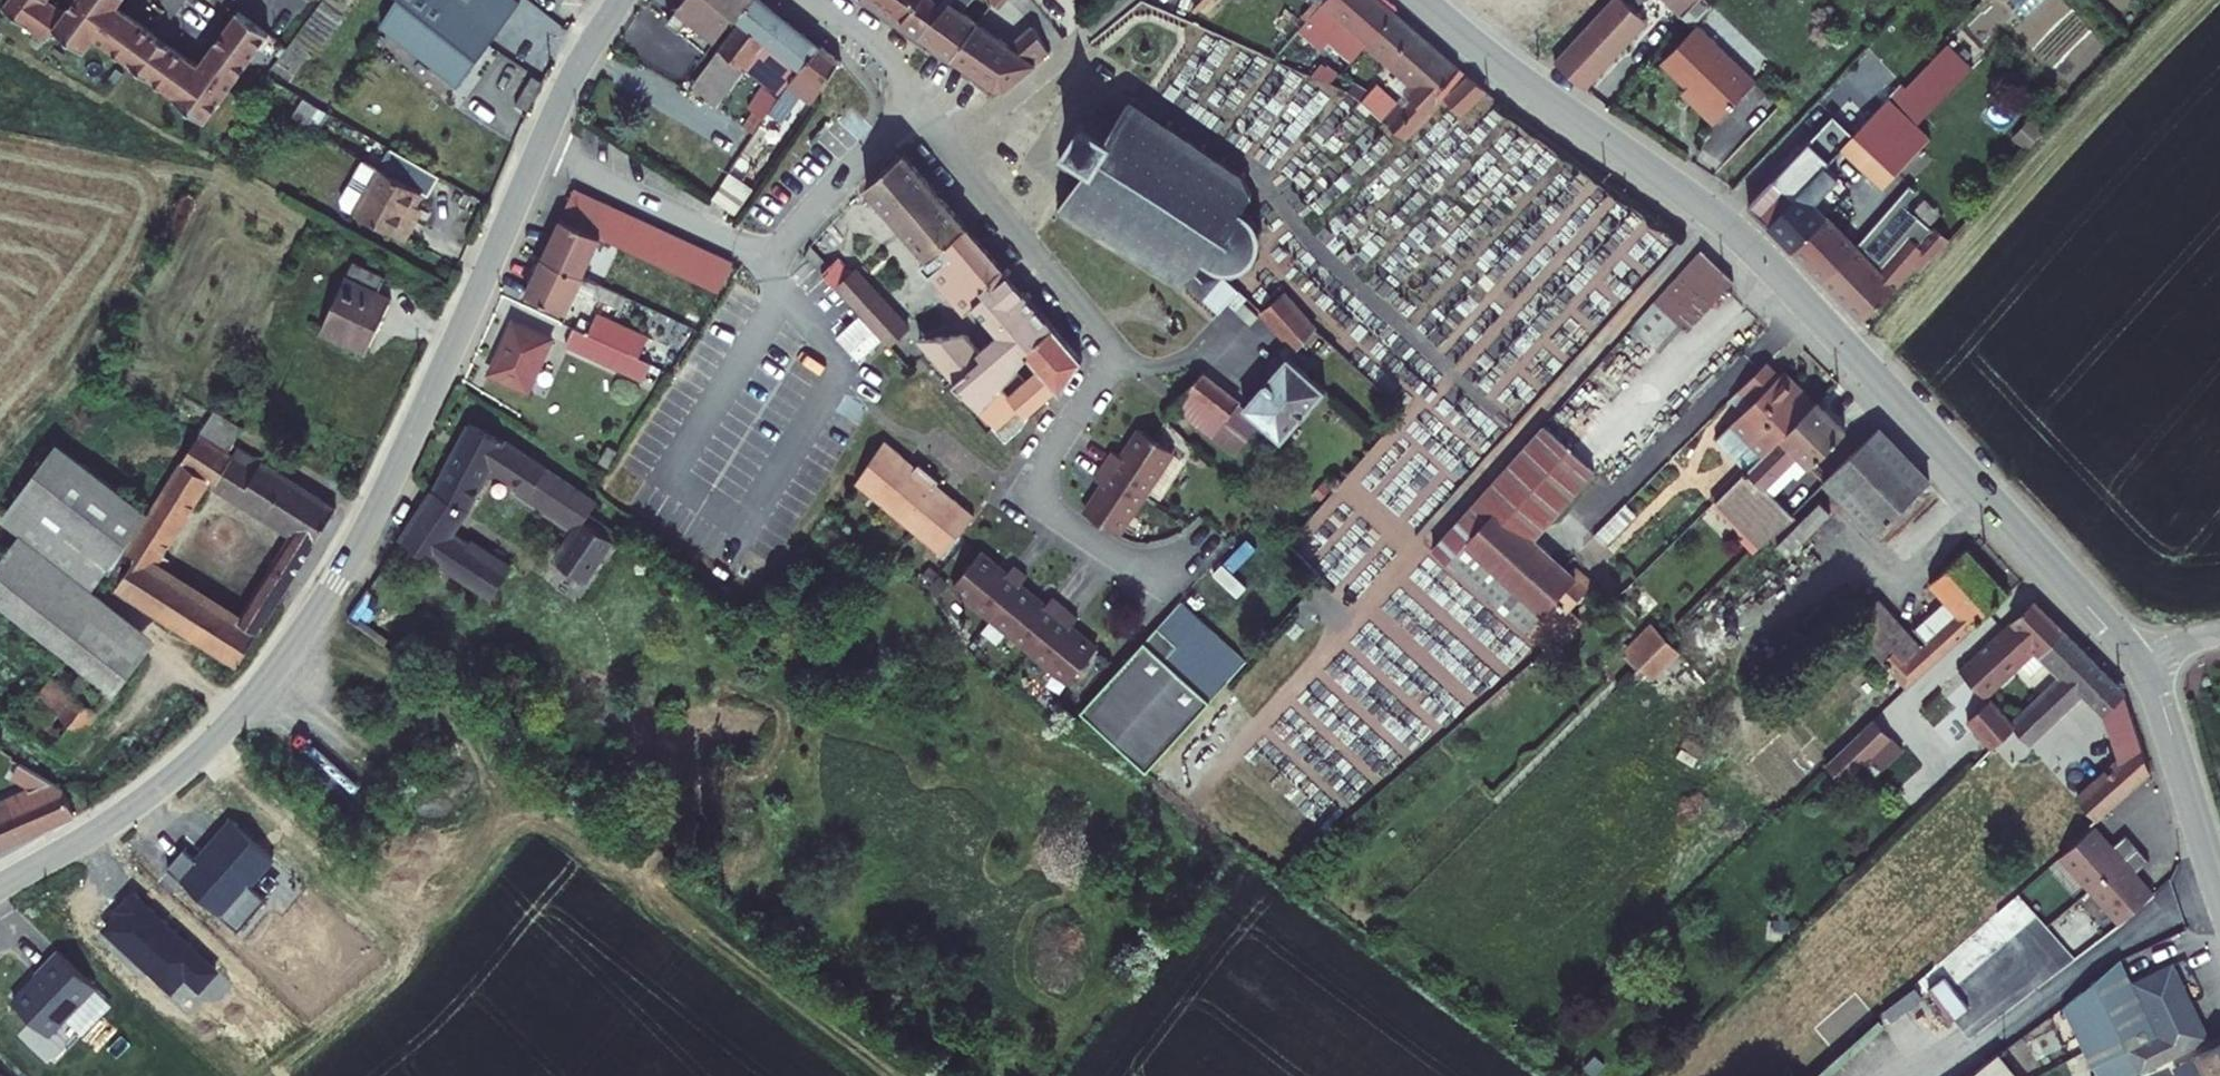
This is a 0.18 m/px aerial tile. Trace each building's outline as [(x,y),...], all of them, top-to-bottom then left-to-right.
[(268,40),(237,18),(197,73),(114,15),(124,2),(120,0),(77,0),(61,22),(43,9),(49,0),(12,0),(0,17),(0,19),(42,49),(50,37),(82,60),(92,46),(175,104),(174,106),(204,128),(268,40)] [(454,89),(518,7),(508,0),(412,0),(385,37),(454,89)] [(674,7),(654,32),(701,65),(728,24),(731,27),(748,2),(745,0),(679,0),(674,7)] [(892,31),(916,0),(855,0),(853,3),(892,31)] [(910,43),(936,13),(917,0),(916,0),(892,31),(910,43)] [(977,6),(981,15),(986,19),(1003,0),(975,0),(977,6)] [(1368,45),(1396,14),(1380,0),(1328,0),(1300,31),(1324,51),(1331,43),(1353,62),(1368,45)] [(1555,61),(1586,91),(1649,24),(1624,0),(1613,0),(1555,61)] [(1693,25),(1712,5),(1707,0),(1667,0),(1693,25)] [(812,52),(748,2),(731,27),(734,28),(686,104),(710,119),(735,82),(755,95),(740,118),(758,131),(768,116),(812,52)] [(981,15),(977,6),(963,25),(970,30),(981,15)] [(910,43),(943,66),(970,30),(963,25),(939,9),(936,13),(910,43)] [(1415,31),(1396,14),(1368,45),(1388,62),(1415,31)] [(1757,85),(1700,29),(1664,65),(1703,102),(1698,108),(1717,127),(1757,85)] [(995,98),(1001,96),(1044,61),(1028,30),(1019,31),(993,48),(970,30),(943,66),(988,98),(995,98)] [(1460,70),(1415,31),(1388,62),(1416,85),(1408,94),(1412,97),(1424,107),(1431,98),(1433,100),(1460,70)] [(1747,208),(1768,228),(1827,168),(1840,153),(1882,190),(1931,137),(1918,125),(1973,68),(1949,43),(1906,90),(1902,85),(1896,93),(1886,84),(1875,95),(1863,82),(1747,208)] [(833,69),(812,52),(768,116),(780,124),(799,98),(806,104),(833,69)] [(1468,77),(1439,102),(1459,119),(1487,94),(1468,77)] [(1359,83),(1353,92),(1383,115),(1393,104),(1376,89),(1373,91),(1366,87),(1359,83)] [(1173,281),(1177,275),(1213,309),(1222,299),(1233,287),(1210,264),(1224,267),(1225,271),(1230,271),(1229,267),(1236,266),(1243,261),(1249,255),(1253,256),(1256,251),(1253,249),(1254,241),(1254,234),(1260,233),(1259,226),(1254,227),(1249,219),(1238,210),(1245,197),(1238,178),(1241,173),(1236,170),(1233,173),(1217,163),(1219,159),(1214,155),(1211,159),(1197,150),(1199,146),(1194,142),(1191,146),(1163,128),(1165,124),(1160,120),(1157,124),(1126,104),(1129,100),(1122,96),(1104,124),(1088,114),(1090,111),(1085,108),(1051,161),(1055,165),(1058,161),(1074,171),(1050,207),(1056,210),(1058,207),(1092,227),(1090,231),(1095,234),(1097,230),(1125,247),(1123,251),(1129,255),(1131,251),(1146,260),(1144,264),(1149,267),(1151,263),(1170,274),(1167,278),(1173,281)] [(1433,114),(1424,107),(1412,97),(1387,123),(1405,138),(1433,114)] [(349,197),(409,230),(418,212),(412,208),(427,182),(370,150),(348,189),(349,197)] [(896,150),(860,181),(923,257),(936,245),(961,223),(896,150)] [(748,165),(735,157),(706,198),(728,210),(743,187),(737,182),(748,165)] [(1841,183),(1827,168),(1768,228),(1861,325),(1915,267),(1920,273),(1950,240),(1933,227),(1932,229),(1907,206),(1919,192),(1911,186),(1859,246),(1819,205),(1841,183)] [(728,264),(571,185),(554,215),(557,216),(617,245),(637,256),(686,280),(710,292),(728,264)] [(557,216),(538,255),(590,279),(593,280),(599,283),(617,245),(557,216)] [(997,263),(961,223),(936,245),(973,285),(997,263)] [(805,236),(800,244),(833,283),(847,271),(832,254),(825,260),(805,236)] [(1723,260),(1699,238),(1655,287),(1680,308),(1723,260)] [(969,304),(980,293),(973,285),(936,245),(923,257),(913,266),(956,314),(969,304)] [(318,316),(362,342),(393,290),(378,281),(386,268),(358,252),(318,316)] [(538,255),(521,292),(563,311),(578,281),(587,285),(590,279),(538,255)] [(686,280),(637,256),(628,272),(678,297),(686,280)] [(847,271),(833,283),(883,342),(906,321),(856,263),(847,271)] [(1003,271),(997,263),(973,285),(980,293),(1003,271)] [(980,293),(969,304),(996,334),(1010,322),(998,308),(1019,289),(1003,271),(980,293)] [(621,293),(599,283),(593,280),(587,292),(615,305),(621,293)] [(1233,287),(1222,299),(1245,320),(1255,310),(1233,287)] [(1655,287),(1632,313),(1656,334),(1680,308),(1655,287)] [(996,334),(978,351),(982,356),(993,347),(1000,356),(1018,340),(1024,346),(1049,323),(1019,289),(998,308),(1010,322),(996,334)] [(1284,294),(1262,314),(1297,350),(1314,329),(1284,294)] [(591,311),(581,332),(635,357),(644,336),(591,311)] [(507,320),(484,371),(522,388),(545,337),(507,320)] [(1076,354),(1049,323),(1024,346),(1018,351),(1021,354),(1032,366),(1051,385),(1054,389),(1076,354)] [(568,326),(558,345),(637,382),(646,362),(635,357),(581,332),(568,326)] [(921,345),(923,347),(984,419),(983,420),(997,435),(1014,422),(1026,405),(1037,396),(1019,376),(1009,366),(1021,354),(1018,351),(1024,346),(1018,340),(1000,356),(993,347),(982,356),(978,351),(961,334),(932,334),(921,345)] [(1749,352),(1720,383),(1733,395),(1699,432),(1733,464),(1800,391),(1766,359),(1762,363),(1749,352)] [(1284,355),(1241,406),(1240,407),(1247,413),(1247,412),(1254,418),(1256,416),(1279,436),(1321,386),(1284,355)] [(1032,366),(1019,376),(1037,396),(1051,385),(1032,366)] [(1236,401),(1195,370),(1182,388),(1221,418),(1226,412),(1239,422),(1247,413),(1240,407),(1241,406),(1235,402),(1236,401)] [(1226,412),(1221,418),(1182,388),(1171,403),(1234,447),(1254,418),(1247,412),(1247,413),(1239,422),(1226,412)] [(1839,429),(1800,391),(1733,464),(1755,486),(1789,452),(1803,465),(1839,429)] [(222,451),(236,425),(208,407),(191,432),(222,451)] [(1533,422),(1482,479),(1531,522),(1583,466),(1533,422)] [(447,531),(484,470),(574,527),(592,502),(462,423),(394,537),(513,616),(533,587),(447,531)] [(1872,423),(1815,480),(1865,535),(1922,479),(1872,423)] [(1108,444),(1098,459),(1144,484),(1169,445),(1137,424),(1118,451),(1108,444)] [(141,509),(119,544),(113,543),(98,563),(113,572),(107,581),(230,659),(333,503),(239,444),(231,456),(222,451),(191,432),(141,509)] [(15,525),(0,543),(0,600),(33,531),(98,563),(113,543),(119,544),(141,509),(54,438),(0,504),(0,512),(15,525)] [(897,457),(877,441),(847,480),(875,503),(901,470),(892,464),(897,457)] [(906,464),(897,457),(892,464),(901,470),(906,464)] [(1115,529),(1144,484),(1098,459),(1088,473),(1098,480),(1078,508),(1115,529)] [(901,470),(875,503),(904,527),(931,494),(922,486),(927,481),(930,476),(909,460),(906,464),(901,470)] [(1784,512),(1755,486),(1733,464),(1702,496),(1753,544),(1784,512)] [(1482,479),(1426,541),(1474,585),(1521,533),(1531,522),(1482,479)] [(936,488),(927,481),(922,486),(931,494),(936,488)] [(944,494),(936,488),(931,494),(939,501),(944,494)] [(931,494),(904,527),(933,551),(966,512),(944,494),(939,501),(931,494)] [(1774,540),(1788,554),(1834,510),(1821,496),(1774,540)] [(1612,543),(1641,509),(1628,498),(1599,532),(1612,543)] [(602,545),(574,527),(551,561),(579,579),(602,545)] [(0,600),(0,602),(55,647),(11,711),(32,728),(78,665),(103,685),(144,632),(83,582),(98,563),(33,531),(0,600)] [(1585,589),(1521,533),(1474,585),(1547,651),(1575,626),(1562,614),(1585,589)] [(1878,597),(1851,622),(1909,684),(2007,591),(1964,546),(1929,580),(1944,596),(1916,623),(1930,638),(1923,645),(1878,597)] [(975,613),(1011,567),(1004,562),(996,572),(969,549),(940,584),(975,613)] [(1022,651),(1059,606),(1045,595),(1037,605),(1011,583),(1019,574),(1011,567),(975,613),(1022,651)] [(2028,598),(1955,670),(1980,696),(2033,645),(2054,625),(2028,598)] [(1078,706),(1144,768),(1245,660),(1180,600),(1078,706)] [(1063,685),(1092,650),(1065,627),(1072,617),(1059,606),(1022,651),(1063,685)] [(2117,689),(2054,625),(2033,645),(2062,675),(2011,726),(2003,732),(2020,750),(2079,693),(2095,710),(2114,760),(2067,800),(2087,820),(2147,769),(2117,689)] [(1646,627),(1621,652),(1633,665),(1658,640),(1646,627)] [(1669,652),(1658,640),(1633,665),(1645,677),(1669,652)] [(32,728),(57,745),(103,685),(78,665),(32,728)] [(1991,744),(2003,732),(2011,726),(1984,700),(1965,718),(1991,744)] [(1870,721),(1822,767),(1840,786),(1888,740),(1870,721)] [(23,783),(0,793),(0,837),(65,809),(53,784),(3,755),(0,760),(0,770),(23,783)] [(2058,773),(2050,781),(2062,794),(2071,785),(2058,773)] [(2089,823),(2055,853),(2085,887),(2133,844),(2122,831),(2107,844),(2089,823)] [(2130,870),(2144,857),(2133,844),(2085,887),(2115,920),(2148,890),(2130,870)] [(2208,1039),(2169,963),(2131,983),(2117,960),(2062,1008),(2099,1075),(2141,1075),(2208,1039)] [(1951,1016),(1968,1008),(1951,973),(1934,981),(1951,1016)] [(2176,1075),(2208,1075),(2219,1069),(2219,1042),(2180,1062),(2182,1068),(2174,1073),(2176,1075)] [(1995,1055),(1967,1075),(2013,1075),(1995,1055)]
